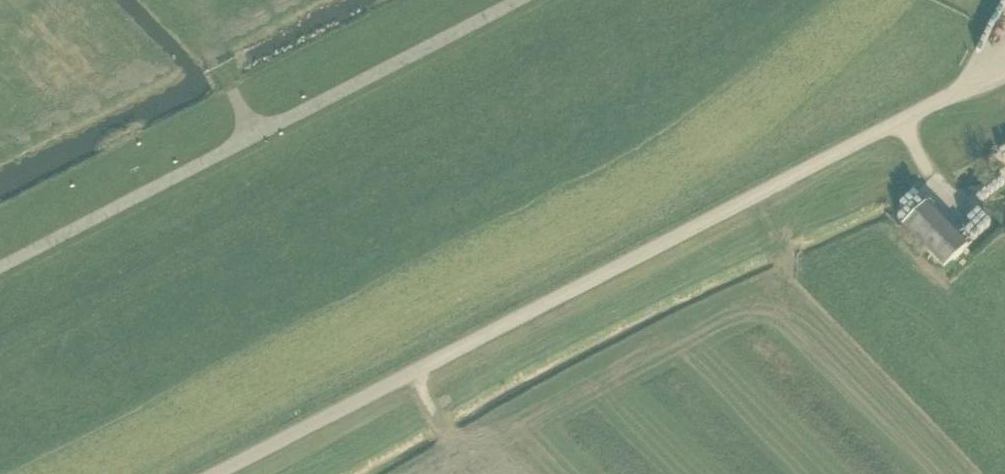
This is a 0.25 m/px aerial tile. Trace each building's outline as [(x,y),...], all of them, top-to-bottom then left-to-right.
[(901,229),(943,273),(967,250),(925,206),(901,229)]
